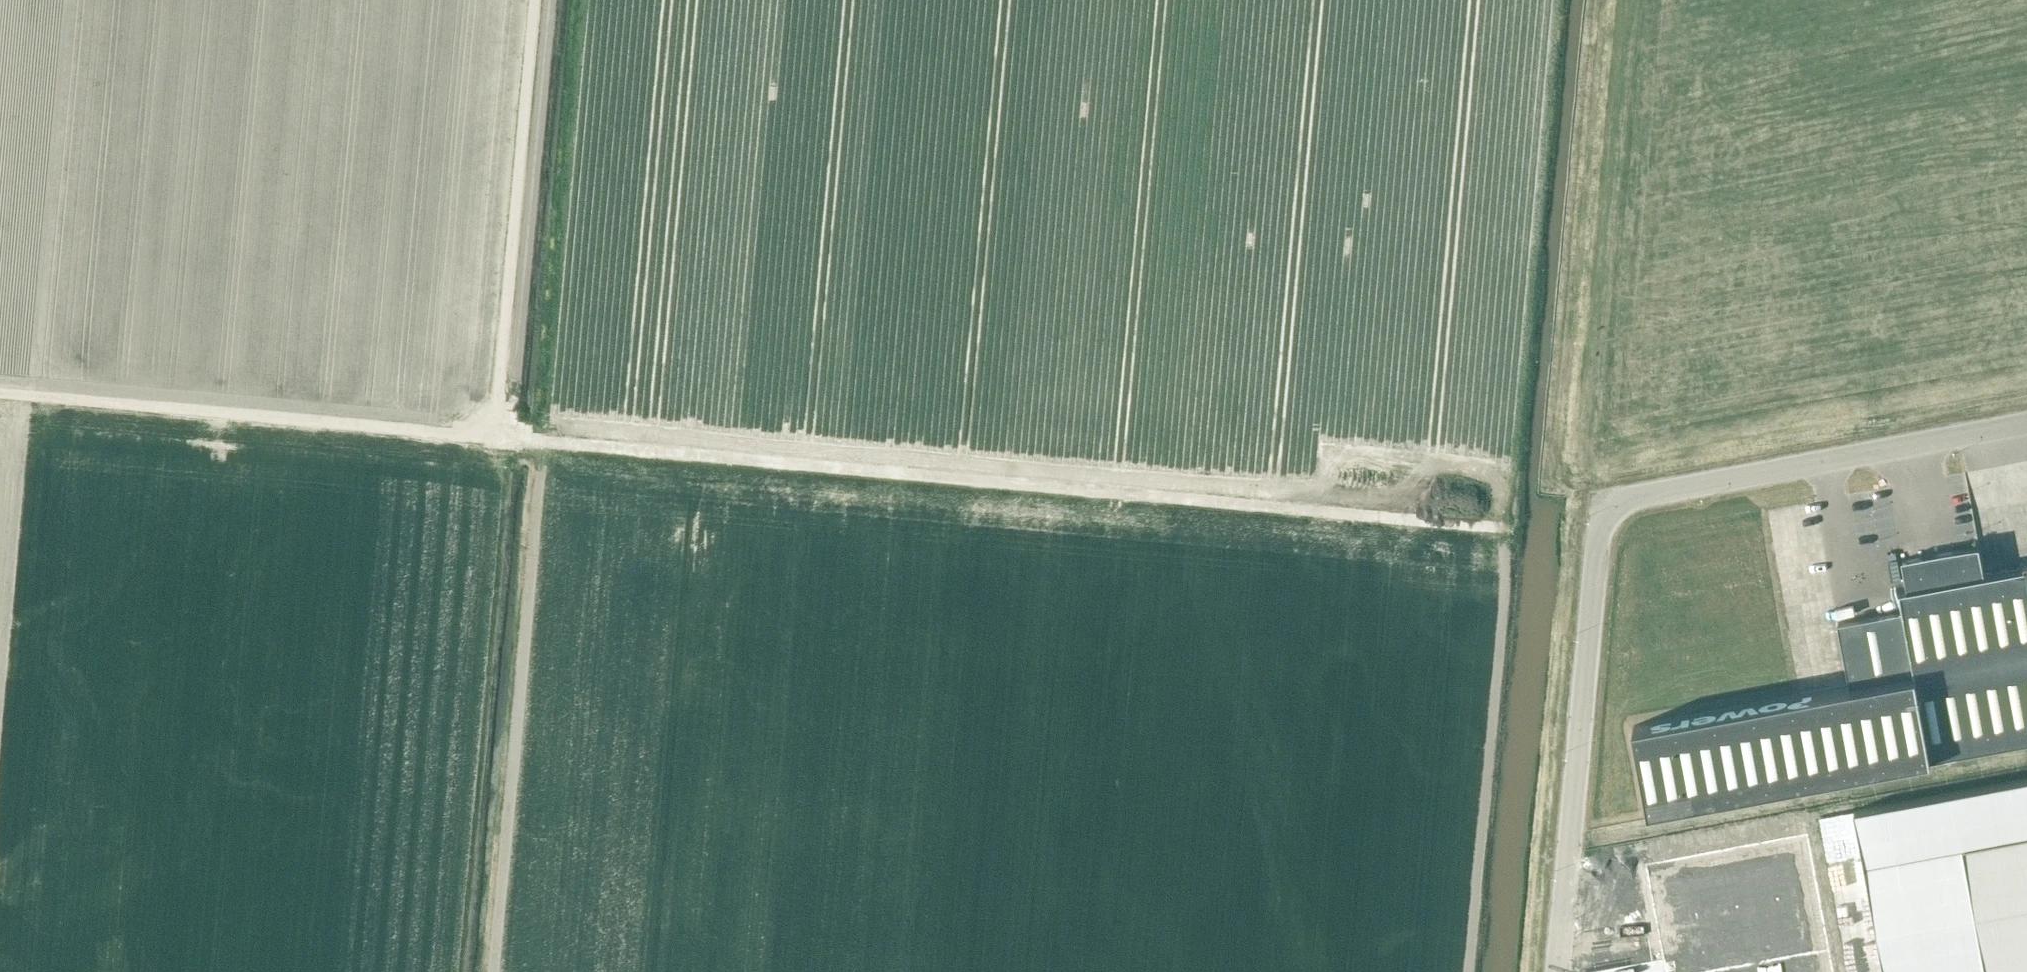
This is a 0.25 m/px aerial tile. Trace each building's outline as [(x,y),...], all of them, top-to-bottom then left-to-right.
[(1838,622),(1850,685),(1633,726),(1649,810),(2026,739),(2026,567),(1985,575),(1979,545),(1902,560),(1907,589),(1900,591),(1903,610),(1838,622)] [(1635,737),(1624,738),(1629,781),(1640,780),(1635,737)] [(1855,810),(1885,971),(2026,971),(2026,778),(1855,810)] [(1811,827),(1650,858),(1671,971),(1838,971),(1811,827)]
